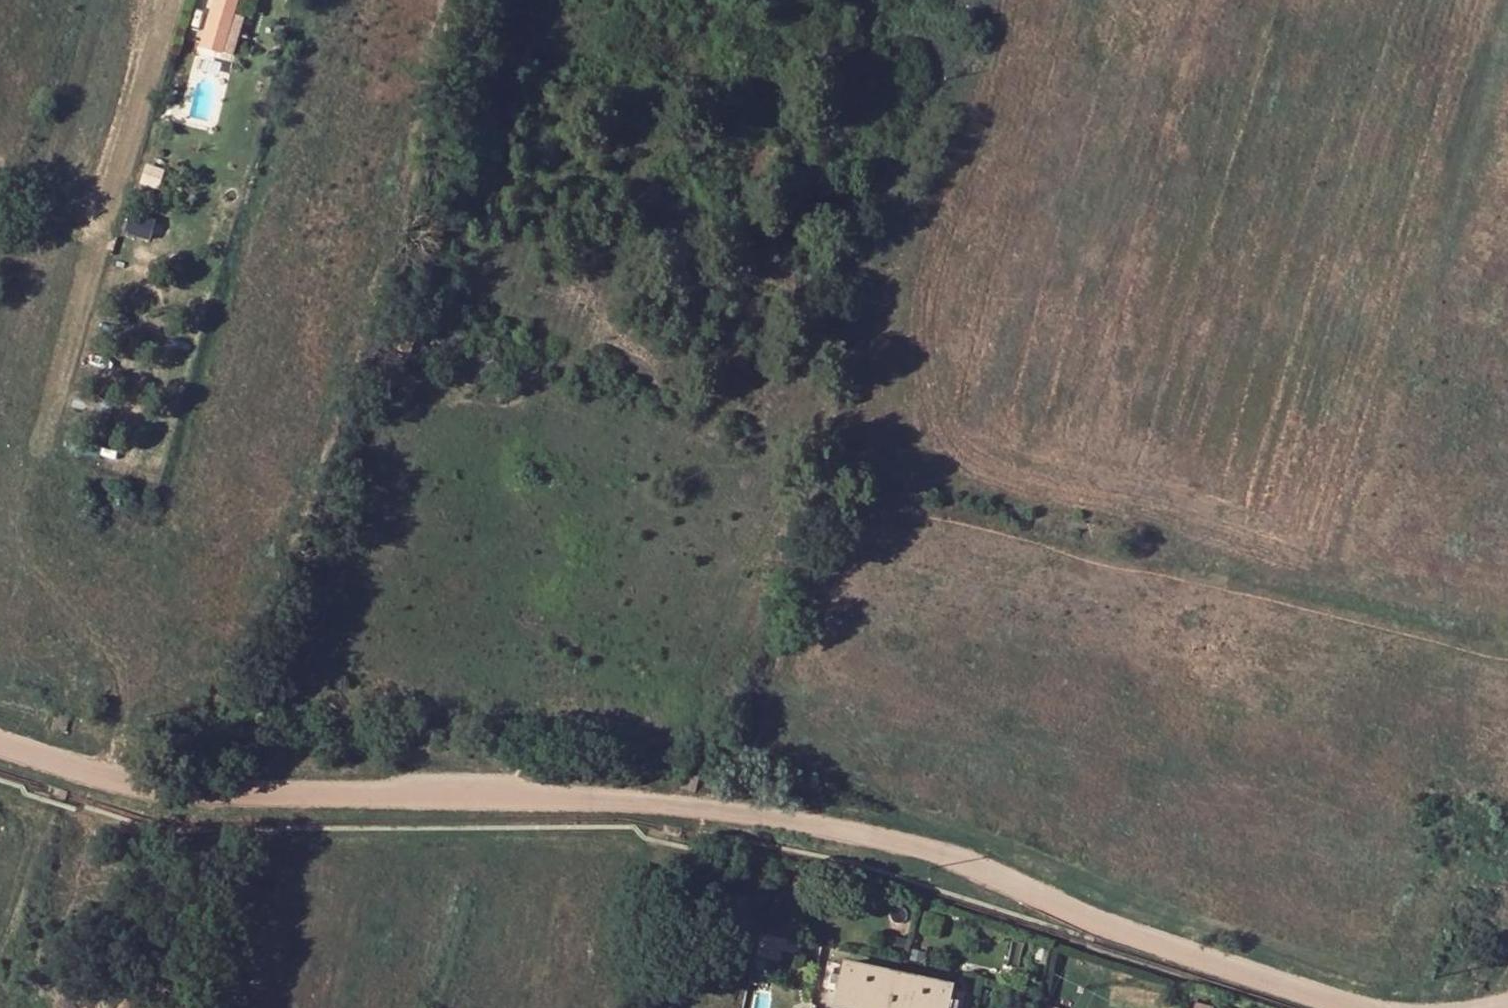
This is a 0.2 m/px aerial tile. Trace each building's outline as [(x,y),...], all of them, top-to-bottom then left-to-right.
[(238,0),(215,0),(200,48),(231,58),(242,19),(234,17),(238,0)] [(847,967),(843,966),(835,1007),(847,967)] [(948,989),(847,967),(835,1007),(840,1007),(944,1007),(948,989)]
